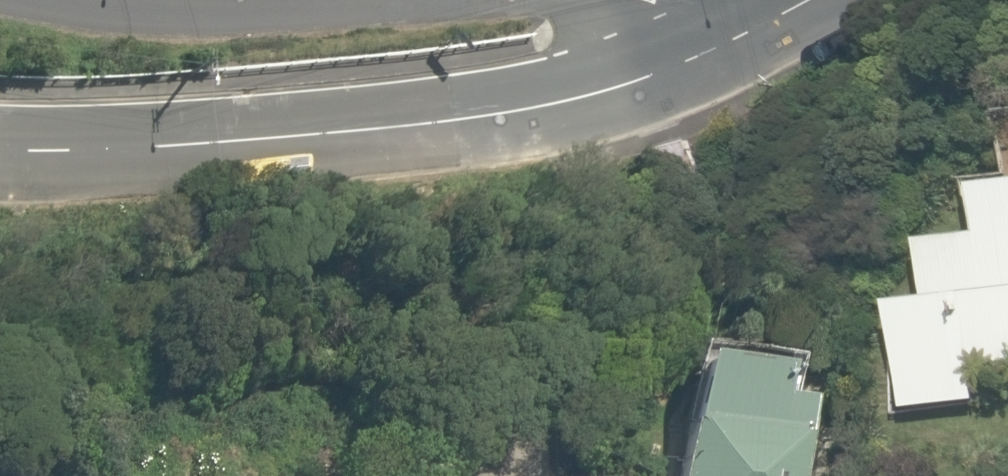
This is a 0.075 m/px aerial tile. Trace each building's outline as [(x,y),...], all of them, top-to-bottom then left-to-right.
[(866,296),(890,410),(971,393),(964,358),(1007,349),(1007,171),(952,183),(962,232),(904,244),(913,286),(866,296)] [(665,360),(663,475),(796,475),(797,400),(756,400),(756,362),(665,360)]
